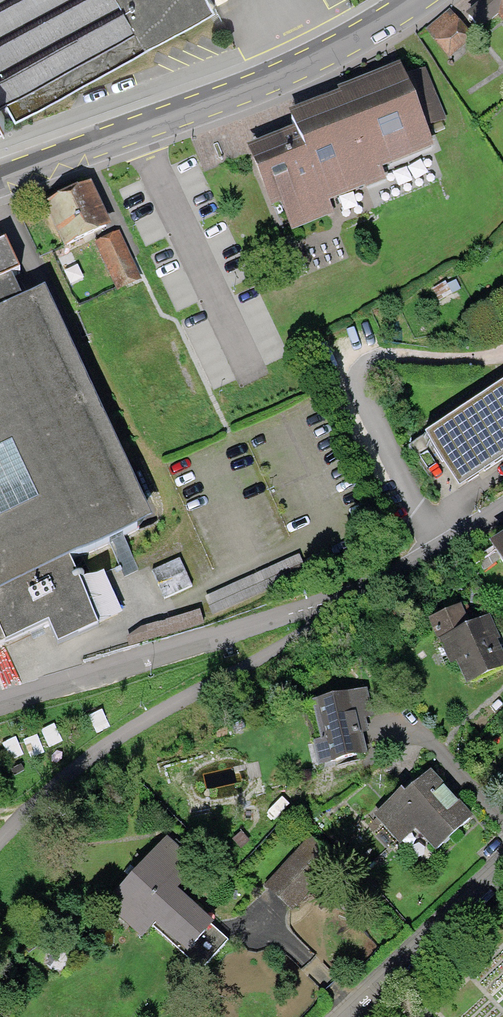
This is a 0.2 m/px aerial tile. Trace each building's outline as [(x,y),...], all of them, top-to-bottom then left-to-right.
[(2,127),(215,10),(210,0),(0,0),(0,124),(2,127)] [(468,12),(485,35),(500,23),(502,28),(502,0),(484,0),(468,12)] [(445,61),(468,43),(447,17),(424,35),(445,61)] [(245,151),(266,206),(276,203),(288,235),(331,219),(326,203),(375,185),(371,176),(430,154),(421,130),(441,123),(422,72),(403,79),(399,69),(282,113),(290,134),(245,151)] [(86,188),(43,206),(59,246),(102,229),(86,188)] [(115,234),(93,243),(114,295),(136,286),(115,234)] [(42,627),(53,649),(124,615),(102,571),(75,584),(66,566),(136,533),(10,274),(15,272),(0,240),(0,241),(0,648),(42,627)] [(461,486),(502,458),(502,383),(427,433),(461,486)] [(487,552),(502,574),(502,540),(487,552)] [(299,555),(216,592),(205,597),(215,619),(309,577),(299,555)] [(425,621),(446,667),(454,664),(464,686),(502,668),(502,661),(483,616),(468,623),(460,606),(425,621)] [(203,625),(199,611),(129,632),(134,646),(203,625)] [(362,689),(307,703),(316,740),(309,742),(316,768),(363,756),(357,734),(364,732),(361,720),(370,718),(362,689)] [(469,820),(425,771),(401,793),(398,790),(369,817),(394,845),(411,830),(432,853),(469,820)] [(194,867),(161,838),(100,906),(138,939),(150,926),(199,969),(223,942),(207,928),(210,925),(172,891),(194,867)] [(295,853),(261,888),(288,914),(322,879),(295,853)] [(276,950),(301,976),(322,957),(286,920),(285,920),(268,902),(245,925),(273,954),(276,950)]
